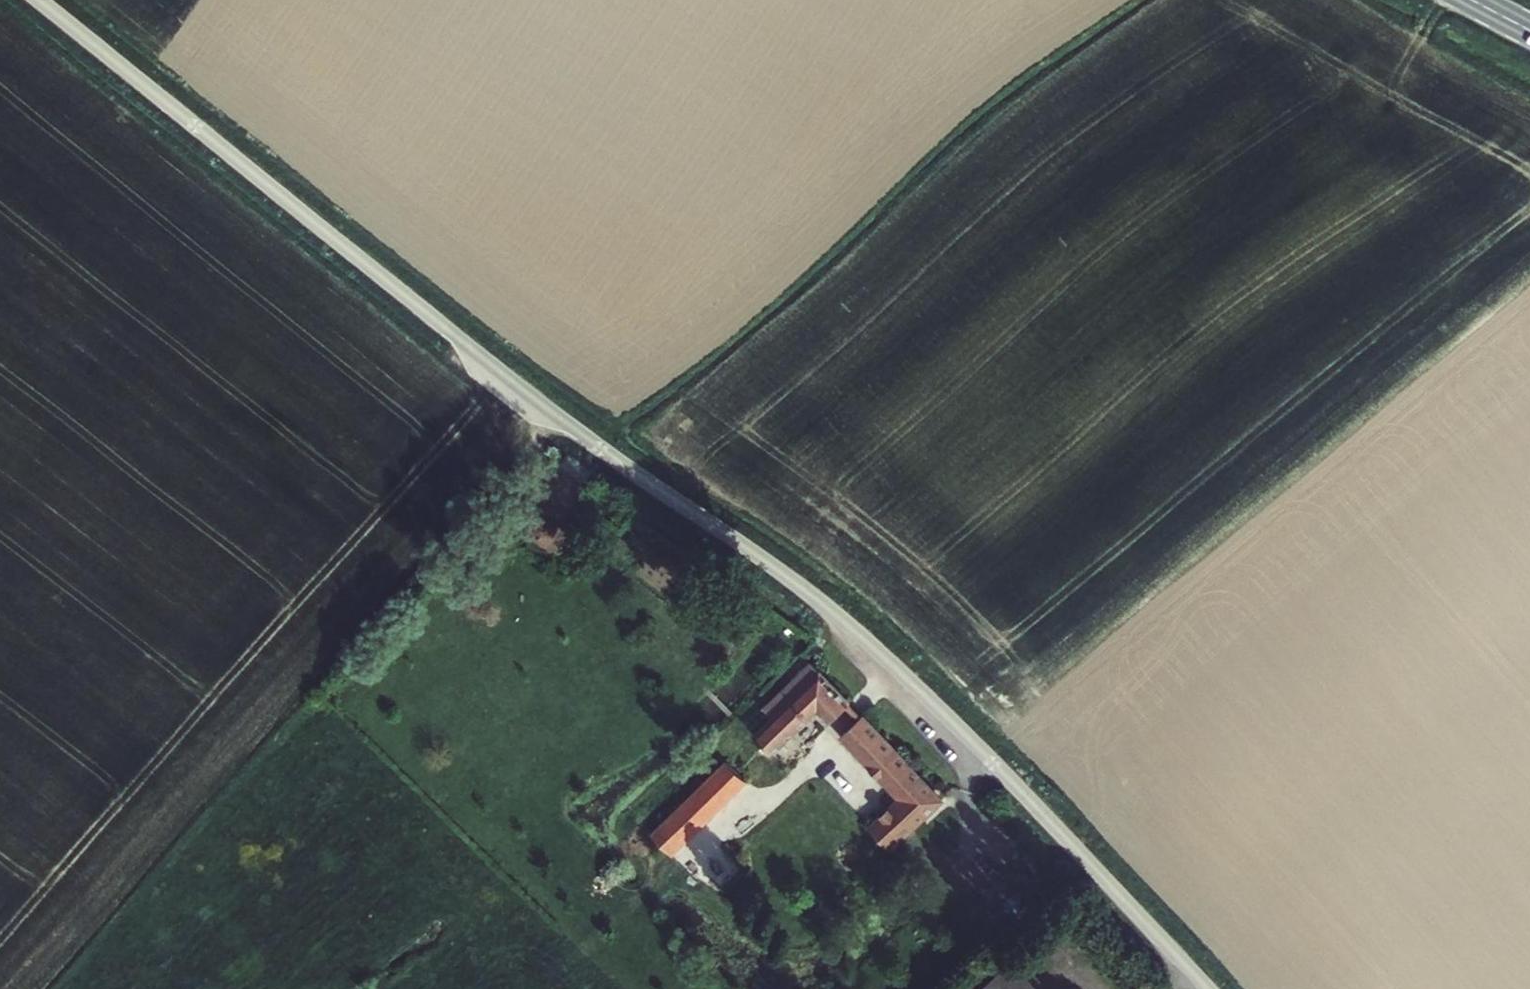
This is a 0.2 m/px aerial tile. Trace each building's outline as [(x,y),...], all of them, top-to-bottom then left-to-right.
[(771,713),(754,730),(773,750),(818,707),(829,719),(846,703),(850,699),(853,697),(822,664),(819,667),(810,657),(763,704),(771,713)] [(858,716),(862,712),(850,699),(846,703),(858,716)] [(858,716),(840,733),(897,796),(868,823),(892,848),(946,797),(865,709),(862,712),(858,716)] [(726,758),(649,831),(671,854),(748,780),(726,758)] [(980,988),(1050,988),(1018,954),(980,988)]
